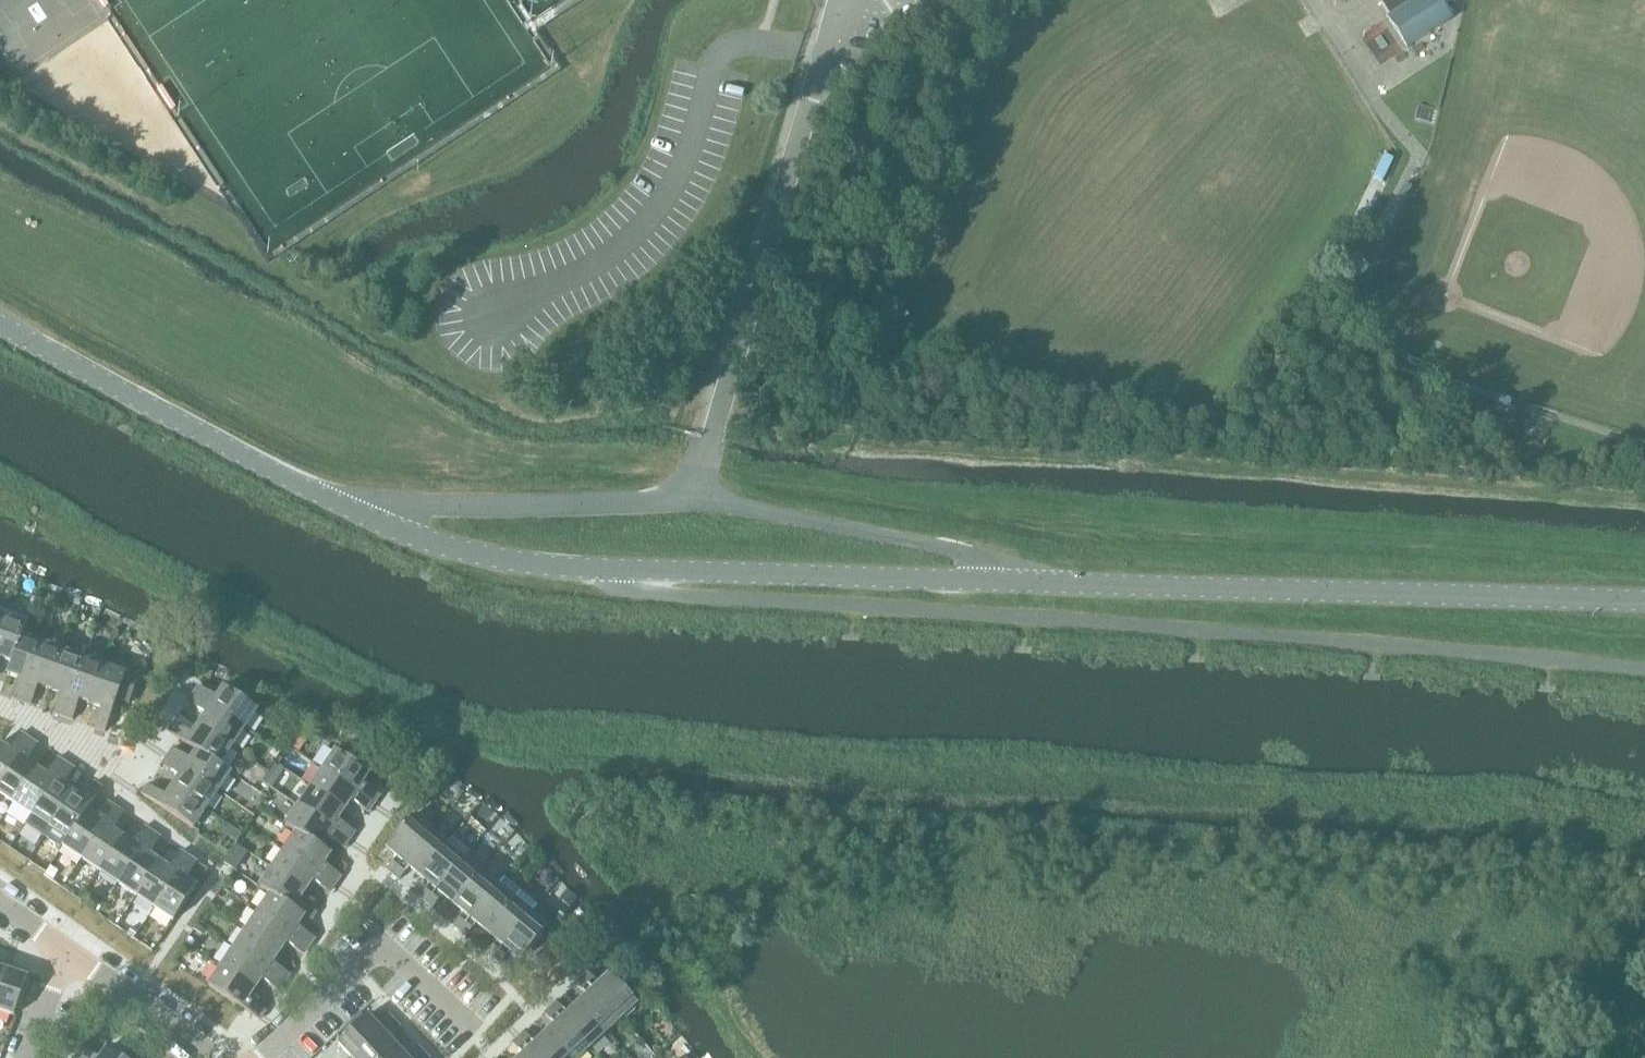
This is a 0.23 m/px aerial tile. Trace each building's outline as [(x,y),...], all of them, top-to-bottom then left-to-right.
[(1452,18),(1442,4),(1448,0),(1383,0),(1380,2),(1389,16),(1387,18),(1407,48),(1452,18)] [(11,663),(12,663),(21,637),(22,637),(29,619),(8,611),(0,633),(0,661),(1,659),(11,663)] [(12,699),(22,703),(43,645),(22,637),(21,637),(12,663),(11,663),(7,675),(19,679),(12,699)] [(38,686),(50,691),(64,652),(43,645),(22,703),(31,706),(38,686)] [(53,714),(63,718),(84,660),(64,652),(50,691),(60,694),(53,714)] [(79,701),(91,705),(105,667),(84,660),(63,718),(72,721),(79,701)] [(124,674),(105,667),(91,705),(102,709),(95,729),(105,733),(117,700),(129,705),(140,673),(127,668),(124,674)] [(199,687),(194,694),(245,729),(257,711),(223,688),(216,699),(199,687)] [(205,715),(199,725),(232,747),(245,729),(194,694),(188,703),(205,715)] [(168,732),(196,751),(197,751),(220,766),(232,747),(199,725),(192,735),(174,723),(168,732)] [(29,739),(22,734),(10,751),(0,745),(0,783),(29,739)] [(13,803),(36,769),(26,763),(38,745),(29,739),(0,783),(0,794),(13,803)] [(173,749),(167,757),(218,792),(231,773),(220,766),(197,751),(196,751),(190,761),(173,749)] [(336,751),(323,770),(374,804),(380,796),(362,785),(369,774),(336,751)] [(179,777),(172,787),(205,810),(218,792),(167,757),(161,765),(179,777)] [(13,803),(31,815),(66,764),(58,759),(46,776),(36,769),(13,803)] [(31,815),(50,827),(72,794),(63,787),(75,770),(66,764),(31,815)] [(323,770),(311,788),(345,811),(351,801),(369,813),(374,804),(323,770)] [(50,827),(68,840),(86,814),(87,814),(103,789),(94,783),(83,801),(72,794),(50,827)] [(205,810),(172,787),(165,797),(148,785),(142,794),(193,829),(205,810)] [(311,788),(298,807),(349,841),(355,832),(338,821),(345,811),(311,788)] [(63,847),(81,859),(116,808),(108,803),(96,820),(87,814),(86,814),(68,840),(63,847)] [(286,825),(296,833),(297,832),(320,848),(320,847),(327,837),(344,849),(349,841),(298,807),(286,825)] [(81,859),(100,872),(123,838),(113,831),(124,814),(116,808),(81,859)] [(386,869),(392,874),(428,831),(412,817),(385,848),(396,857),(386,869)] [(218,840),(232,850),(242,836),(227,826),(218,840)] [(100,872),(118,884),(153,833),(144,827),(133,845),(123,838),(100,872)] [(409,868),(419,877),(445,845),(428,831),(392,874),(399,880),(409,868)] [(296,833),(284,850),(335,885),(341,877),(324,865),(331,855),(320,847),(320,848),(297,832),(296,833)] [(118,884),(137,897),(159,863),(149,856),(161,839),(153,833),(118,884)] [(419,897),(426,903),(462,860),(445,845),(419,877),(430,885),(419,897)] [(284,850),(272,869),(306,891),(313,882),(330,893),(335,885),(284,850)] [(137,897),(155,909),(189,858),(181,852),(169,869),(159,863),(137,897)] [(189,858),(155,909),(173,921),(196,888),(186,880),(197,863),(189,858)] [(443,896),(453,905),(479,874),(462,860),(426,903),(432,908),(443,896)] [(259,887),(270,895),(304,917),(311,922),(317,913),(299,901),(306,891),(272,869),(259,887)] [(453,925),(459,931),(496,888),(479,874),(453,905),(463,913),(453,925)] [(476,924),(486,933),(521,892),(504,878),(496,888),(459,931),(466,936),(476,924)] [(493,959),(529,916),(537,906),(521,892),(486,933),(496,941),(486,953),(493,959)] [(569,892),(562,900),(570,906),(576,899),(569,892)] [(270,895),(258,913),(309,947),(315,939),(298,927),(304,917),(270,895)] [(258,913),(246,931),(279,954),(286,943),(304,955),(309,947),(258,913)] [(529,916),(493,959),(499,964),(509,952),(520,961),(546,930),(529,916)] [(246,931),(233,949),(284,984),(290,975),(273,963),(279,954),(246,931)] [(233,949),(221,968),(255,990),(262,980),(279,992),(284,984),(233,949)] [(8,965),(0,962),(0,988),(8,965)] [(0,988),(0,1011),(14,1016),(27,978),(15,974),(17,968),(8,965),(0,988)] [(255,990),(221,968),(209,986),(259,1020),(266,1011),(248,1000),(255,990)] [(588,973),(582,978),(621,1019),(637,1004),(609,975),(599,984),(588,973)] [(586,996),(577,1005),(604,1034),(621,1019),(582,978),(576,984),(586,996)] [(556,1002),(550,1008),(588,1049),(604,1034),(577,1005),(567,1014),(556,1002)] [(545,1035),(566,1057),(579,1057),(588,1049),(550,1008),(544,1014),(555,1025),(545,1035)] [(351,1057),(354,1057),(394,1021),(388,1015),(377,1026),(367,1016),(338,1043),(351,1057)] [(397,1048),(388,1038),(400,1028),(394,1021),(354,1057),(387,1057),(397,1048)] [(239,1024),(233,1032),(242,1039),(248,1030),(239,1024)] [(518,1038),(536,1057),(566,1057),(545,1035),(535,1044),(524,1032),(518,1038)] [(520,1057),(536,1057),(518,1038),(512,1044),(523,1055),(520,1057)] [(128,1057),(144,1057),(146,1055),(132,1045),(125,1056),(128,1057)] [(424,1053),(418,1047),(407,1057),(397,1048),(387,1057),(419,1057),(424,1053)] [(77,1056),(80,1057),(97,1057),(82,1048),(77,1056)] [(107,1049),(101,1057),(120,1057),(107,1049)]
